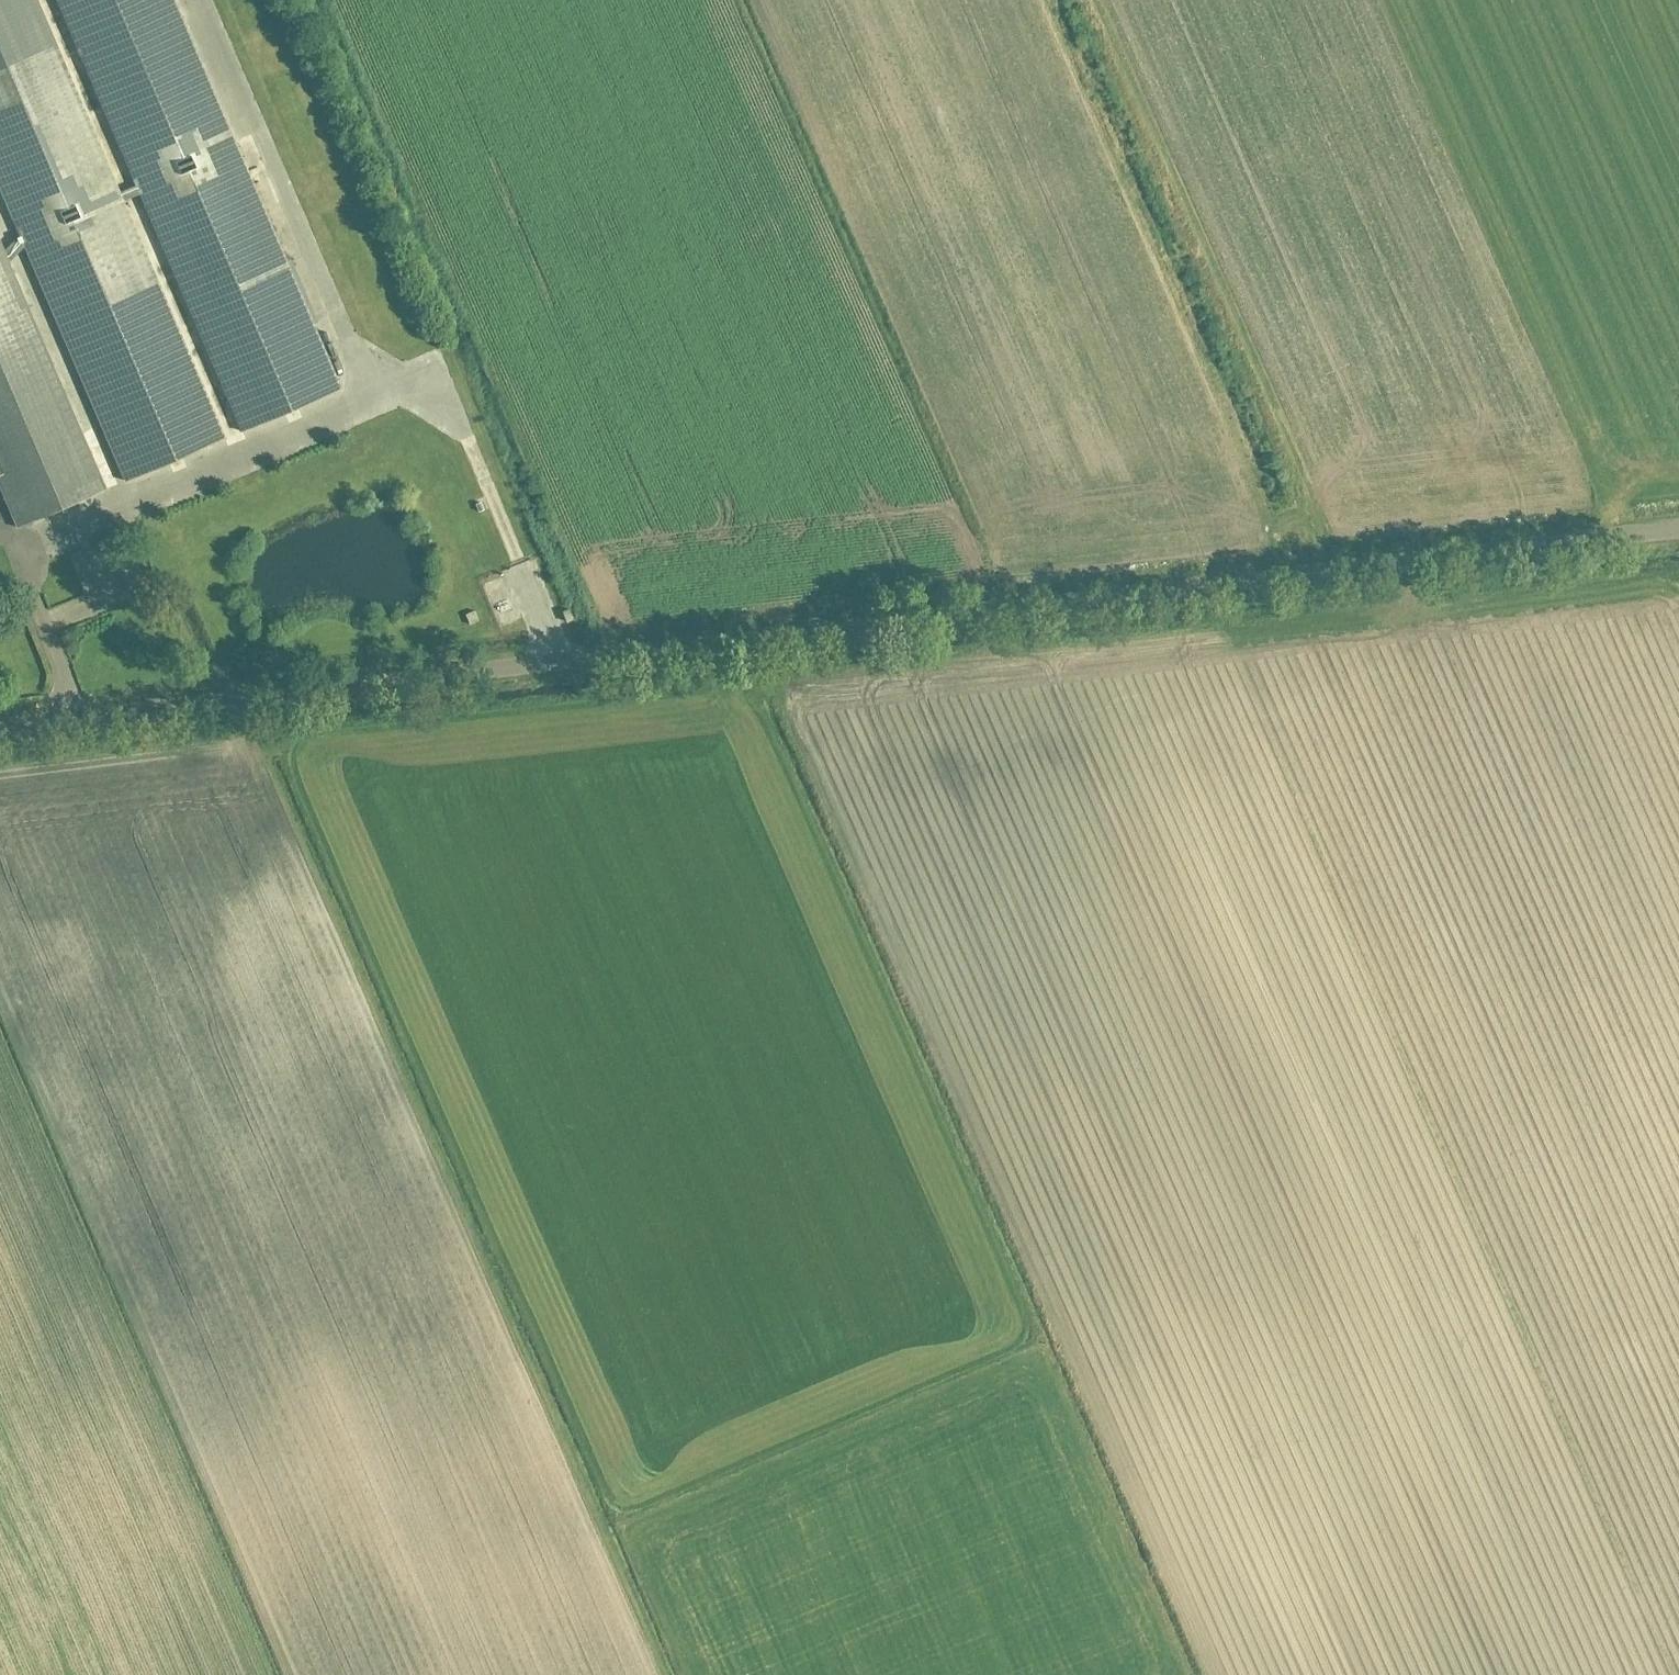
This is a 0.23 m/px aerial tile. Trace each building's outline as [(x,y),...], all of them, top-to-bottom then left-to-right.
[(124,201),(139,194),(241,431),(341,388),(175,0),(56,0),(136,186),(120,192),(38,0),(0,0),(0,189),(125,481),(225,438),(124,201)] [(18,527),(106,489),(0,241),(0,486),(18,527)] [(569,609),(562,612),(566,622),(573,619),(569,609)]
